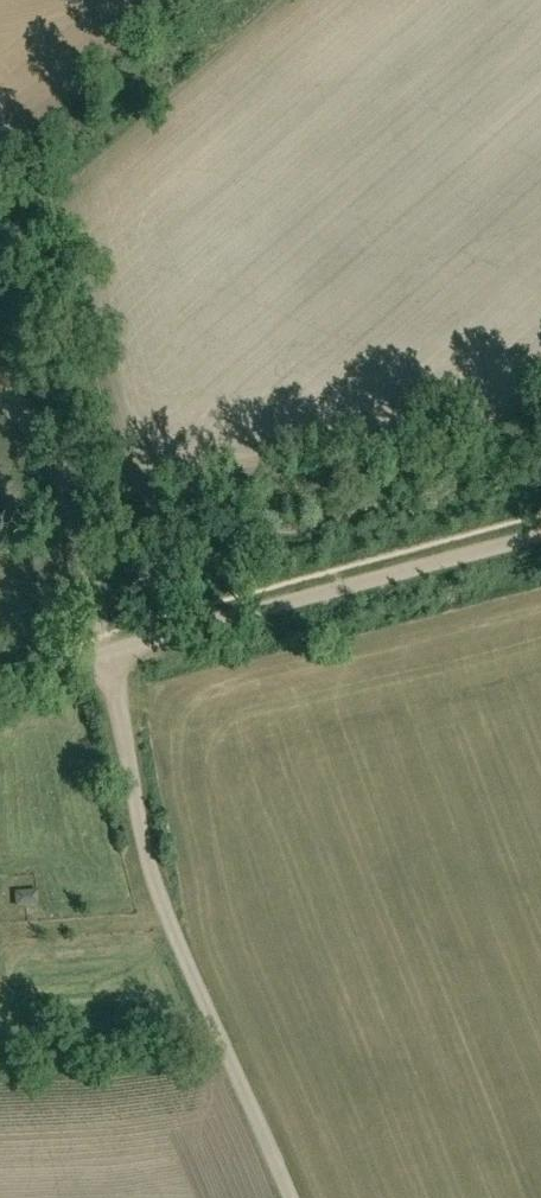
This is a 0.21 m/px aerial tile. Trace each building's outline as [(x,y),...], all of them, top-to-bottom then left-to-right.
[(27,892),(28,906),(37,906),(37,891),(27,892)]
